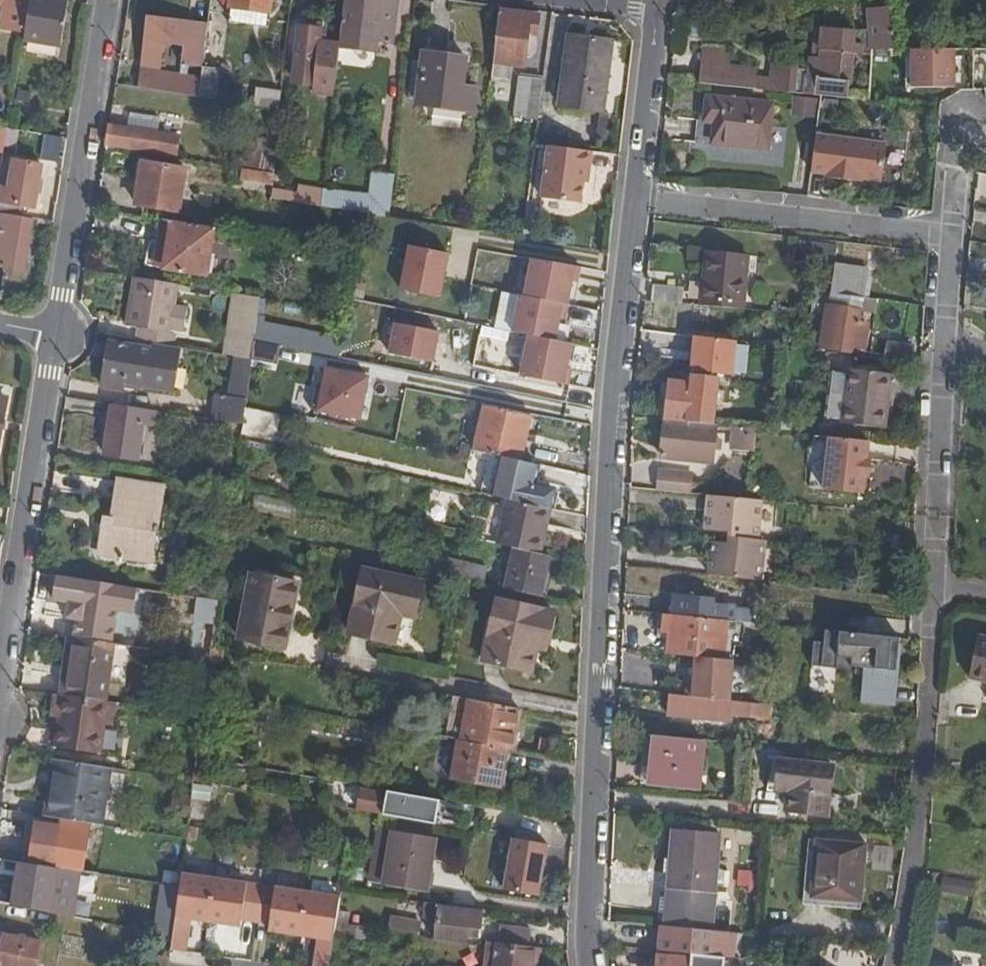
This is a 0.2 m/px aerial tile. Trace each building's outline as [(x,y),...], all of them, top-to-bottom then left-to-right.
[(3,5),(2,7),(5,8),(2,25),(25,29),(30,0),(0,0),(0,4),(3,5)] [(25,29),(23,42),(59,48),(67,0),(30,0),(25,29)] [(178,19),(180,0),(149,0),(147,15),(178,19)] [(228,22),(265,27),(270,0),(231,0),(228,22)] [(339,42),(375,46),(376,43),(391,45),(394,19),(390,18),(391,0),(344,0),(339,42)] [(898,50),(894,1),(864,3),(864,10),(863,10),(863,15),(867,16),(867,11),(871,11),(873,31),(857,32),(825,29),(822,59),(816,59),(813,58),(812,71),(798,70),(798,66),(776,64),(774,81),(759,80),(759,71),(732,68),(703,65),(701,84),(819,97),(850,100),(855,55),(875,57),(875,50),(898,50)] [(498,13),(490,78),(505,79),(507,65),(522,68),(525,43),(526,36),(536,37),(539,18),(498,13)] [(300,23),(299,28),(320,30),(319,43),(324,43),(326,27),(300,23)] [(299,28),(289,26),(286,46),(296,47),(293,80),(314,83),(316,57),(317,57),(319,43),(320,30),(299,28)] [(822,59),(825,29),(818,28),(816,59),(822,59)] [(206,38),(185,35),(181,65),(202,67),(202,65),(206,38)] [(560,107),(600,112),(601,112),(611,40),(569,36),(560,107)] [(375,46),(339,42),(339,48),(374,53),(375,46)] [(902,47),(903,89),(952,88),(952,47),(902,47)] [(705,50),(703,65),(732,68),(734,53),(705,50)] [(416,106),(470,114),(473,91),(459,89),(463,60),(422,54),(416,106)] [(223,69),(202,65),(202,67),(200,80),(198,99),(218,101),(223,69)] [(151,91),(153,73),(130,69),(127,87),(151,91)] [(198,99),(200,80),(153,73),(151,91),(198,99)] [(516,104),(539,108),(543,81),(519,78),(516,104)] [(260,91),(258,107),(279,110),(280,94),(260,91)] [(810,116),(814,100),(797,96),(792,112),(810,116)] [(716,123),(714,138),(767,144),(771,105),(708,98),(706,122),(716,123)] [(158,118),(111,110),(109,126),(156,133),(158,118)] [(601,112),(600,112),(596,147),(602,147),(607,113),(601,112)] [(156,133),(109,126),(106,145),(139,151),(174,157),(178,137),(156,133)] [(10,148),(13,131),(8,130),(6,130),(4,147),(10,148)] [(63,161),(66,136),(47,134),(44,159),(63,161)] [(767,144),(714,138),(713,146),(766,151),(767,144)] [(885,149),(814,141),(813,150),(810,178),(825,180),(825,183),(850,186),(850,183),(860,184),(880,186),(885,149)] [(591,154),(546,148),(541,200),(580,205),(582,184),(583,173),(589,174),(591,154)] [(25,218),(27,208),(34,209),(41,166),(14,162),(9,189),(2,187),(0,197),(0,214),(25,218)] [(135,205),(178,212),(184,171),(147,164),(143,187),(138,186),(135,205)] [(273,185),(275,174),(242,170),(241,180),(273,185)] [(366,216),(389,219),(394,179),(370,176),(367,198),(321,193),(320,208),(366,216)] [(320,208),(321,193),(298,190),(297,198),(273,194),(272,199),(320,208)] [(31,219),(25,218),(0,214),(0,259),(24,263),(31,219)] [(214,228),(162,220),(154,267),(206,276),(214,228)] [(736,239),(733,254),(775,259),(776,245),(736,239)] [(391,288),(436,299),(447,253),(402,243),(391,288)] [(715,266),(710,307),(742,310),(749,258),(710,252),(709,266),(715,266)] [(519,334),(511,375),(561,384),(569,342),(558,339),(572,266),(520,255),(505,331),(519,334)] [(2,301),(10,270),(0,267),(0,301),(2,301)] [(868,283),(868,274),(855,272),(838,270),(835,294),(867,299),(869,283),(868,283)] [(127,326),(137,328),(168,334),(170,321),(184,323),(188,299),(174,296),(176,286),(136,280),(127,326)] [(655,286),(653,301),(679,304),(680,289),(655,286)] [(245,296),(235,295),(228,340),(240,342),(245,296)] [(862,314),(864,299),(833,295),(831,309),(862,314)] [(255,325),(259,299),(245,296),(240,342),(228,340),(226,357),(237,359),(250,361),(253,342),(255,325)] [(860,324),(862,314),(831,309),(823,349),(864,357),(869,328),(863,327),(863,325),(860,324)] [(386,322),(382,355),(430,361),(434,328),(386,322)] [(341,343),(255,325),(253,342),(288,349),(312,353),(338,359),(341,343)] [(137,328),(135,341),(153,344),(172,348),(174,335),(168,334),(137,328)] [(486,335),(482,352),(505,357),(509,340),(486,335)] [(172,390),(179,349),(172,348),(153,344),(152,351),(109,344),(105,366),(107,367),(103,387),(117,390),(117,391),(120,392),(120,390),(123,391),(124,383),(172,390)] [(245,402),(250,361),(237,359),(236,362),(246,364),(240,401),(245,402)] [(246,364),(236,362),(231,400),(240,401),(246,364)] [(316,364),(307,412),(355,421),(364,373),(316,364)] [(886,429),(893,375),(850,370),(843,424),(886,429)] [(672,383),(668,421),(713,426),(718,381),(693,377),(692,385),(688,385),(672,383)] [(664,383),(660,420),(668,421),(672,383),(664,383)] [(236,425),(240,401),(231,400),(218,398),(214,421),(236,425)] [(242,425),(244,410),(245,402),(240,401),(236,425),(242,425)] [(154,412),(112,405),(103,453),(136,459),(142,424),(152,425),(154,412)] [(484,407),(474,452),(490,456),(519,462),(530,418),(484,407)] [(668,421),(663,461),(713,466),(718,426),(713,426),(668,421)] [(754,454),(756,430),(735,428),(734,451),(754,454)] [(829,438),(815,436),(811,476),(825,477),(829,438)] [(869,442),(829,438),(825,477),(865,481),(865,477),(869,478),(871,461),(867,460),(869,442)] [(531,487),(536,466),(519,462),(490,456),(481,494),(494,497),(496,491),(505,494),(504,500),(509,501),(552,511),(557,493),(531,487)] [(660,472),(657,492),(683,494),(685,474),(660,472)] [(825,477),(811,476),(810,489),(823,490),(825,477)] [(863,495),(865,481),(825,477),(823,490),(863,495)] [(163,487),(119,480),(112,517),(103,515),(101,525),(107,526),(102,553),(148,562),(153,533),(158,534),(160,526),(157,525),(163,487)] [(713,544),(710,576),(761,582),(765,542),(758,541),(761,502),(749,500),(710,496),(706,532),(723,534),(730,534),(729,545),(722,545),(713,544)] [(509,501),(499,546),(512,549),(542,556),(552,511),(509,501)] [(723,534),(722,545),(729,545),(730,534),(723,534)] [(542,556),(512,549),(503,590),(537,597),(546,557),(542,556)] [(435,572),(482,582),(485,569),(439,559),(435,572)] [(415,619),(422,584),(365,571),(350,635),(394,646),(401,615),(415,619)] [(294,600),(298,584),(252,574),(239,639),(284,648),(290,621),(298,622),(303,602),(294,600)] [(111,606),(115,586),(70,578),(69,581),(56,579),(48,622),(74,627),(79,601),(111,606)] [(715,598),(676,595),(673,616),(746,623),(753,624),(754,611),(737,609),(738,607),(714,604),(715,598)] [(217,601),(202,599),(199,616),(215,619),(217,601)] [(531,673),(536,649),(539,635),(548,637),(554,613),(499,601),(485,663),(531,673)] [(673,616),(663,615),(662,630),(671,631),(673,616)] [(746,623),(673,616),(669,655),(696,657),(734,660),(736,647),(744,648),(746,623)] [(865,635),(901,639),(902,624),(867,620),(865,635)] [(539,635),(536,649),(545,651),(548,637),(539,635)] [(979,636),(972,679),(985,682),(985,638),(979,636)] [(75,639),(68,638),(62,676),(69,677),(75,639)] [(69,677),(62,676),(58,696),(103,704),(113,645),(75,639),(69,677)] [(733,674),(734,660),(696,657),(694,678),(732,682),(733,674)] [(763,663),(734,660),(733,674),(762,677),(763,663)] [(860,671),(894,674),(895,664),(861,660),(860,671)] [(889,708),(893,676),(856,672),(856,676),(841,675),(839,692),(841,692),(841,703),(847,704),(848,701),(872,704),(872,706),(889,708)] [(768,718),(770,705),(669,694),(666,714),(729,722),(730,713),(768,718)] [(58,696),(55,696),(51,718),(60,719),(54,749),(97,756),(102,727),(110,729),(114,705),(103,704),(58,696)] [(470,700),(453,697),(449,717),(466,721),(470,700)] [(518,710),(470,700),(466,721),(515,730),(518,710)] [(466,721),(449,717),(445,738),(458,740),(463,741),(466,721)] [(515,730),(466,721),(463,741),(507,750),(511,750),(515,730)] [(698,790),(704,742),(654,736),(651,763),(646,763),(643,783),(698,790)] [(451,782),(500,790),(507,750),(463,741),(458,740),(451,782)] [(211,785),(215,763),(196,759),(193,782),(211,785)] [(831,796),(834,768),(780,762),(777,783),(770,782),(769,792),(791,795),(790,813),(829,817),(829,816),(837,817),(838,797),(831,796)] [(54,819),(102,826),(111,770),(64,763),(54,819)] [(358,812),(435,826),(436,818),(427,817),(429,804),(361,791),(358,812)] [(172,817),(188,819),(191,800),(174,798),(172,817)] [(60,879),(67,830),(36,824),(24,899),(49,903),(52,888),(49,887),(50,877),(60,879)] [(387,865),(390,833),(373,830),(368,884),(385,886),(387,865)] [(718,870),(721,836),(674,832),(669,888),(717,892),(717,884),(718,870)] [(387,865),(427,872),(431,839),(390,833),(387,865)] [(493,889),(534,895),(542,842),(500,836),(493,889)] [(818,845),(868,849),(869,845),(819,840),(818,845)] [(864,903),(868,849),(818,845),(813,898),(864,903)] [(427,872),(387,865),(385,886),(428,893),(431,872),(427,872)] [(718,870),(717,884),(725,884),(726,871),(718,870)] [(975,899),(978,883),(947,877),(944,892),(975,899)] [(337,936),(339,925),(341,914),(342,904),(310,899),(310,898),(276,893),(276,894),(247,890),(247,888),(230,886),(229,890),(214,888),(214,884),(181,879),(176,914),(171,954),(186,956),(191,923),(192,916),(208,919),(207,925),(207,927),(229,929),(230,923),(242,925),(242,924),(271,928),(271,929),(283,931),(282,938),(304,940),(304,939),(305,933),(322,935),(321,941),(317,965),(333,965),(337,936)] [(717,892),(669,888),(668,895),(715,899),(717,892)] [(715,899),(668,895),(667,911),(665,928),(713,932),(715,899)] [(442,906),(428,904),(426,920),(440,922),(442,906)] [(442,906),(440,922),(437,942),(467,946),(468,940),(476,941),(477,940),(481,940),(485,911),(442,906)] [(353,916),(341,914),(339,925),(351,926),(353,916)] [(208,919),(192,916),(191,923),(207,925),(208,919)] [(391,931),(420,935),(421,923),(393,919),(391,931)] [(230,923),(229,929),(241,931),(242,925),(230,923)] [(339,925),(337,936),(357,938),(358,927),(351,926),(339,925)] [(358,927),(357,938),(366,939),(368,928),(358,927)] [(500,944),(531,948),(533,931),(502,927),(500,944)] [(283,931),(271,929),(270,936),(282,938),(283,931)] [(305,933),(304,939),(321,941),(322,935),(305,933)] [(3,937),(0,954),(0,965),(36,965),(40,944),(3,937)] [(489,943),(486,965),(495,965),(498,944),(489,943)] [(531,948),(500,944),(498,944),(495,965),(529,965),(531,948)]
